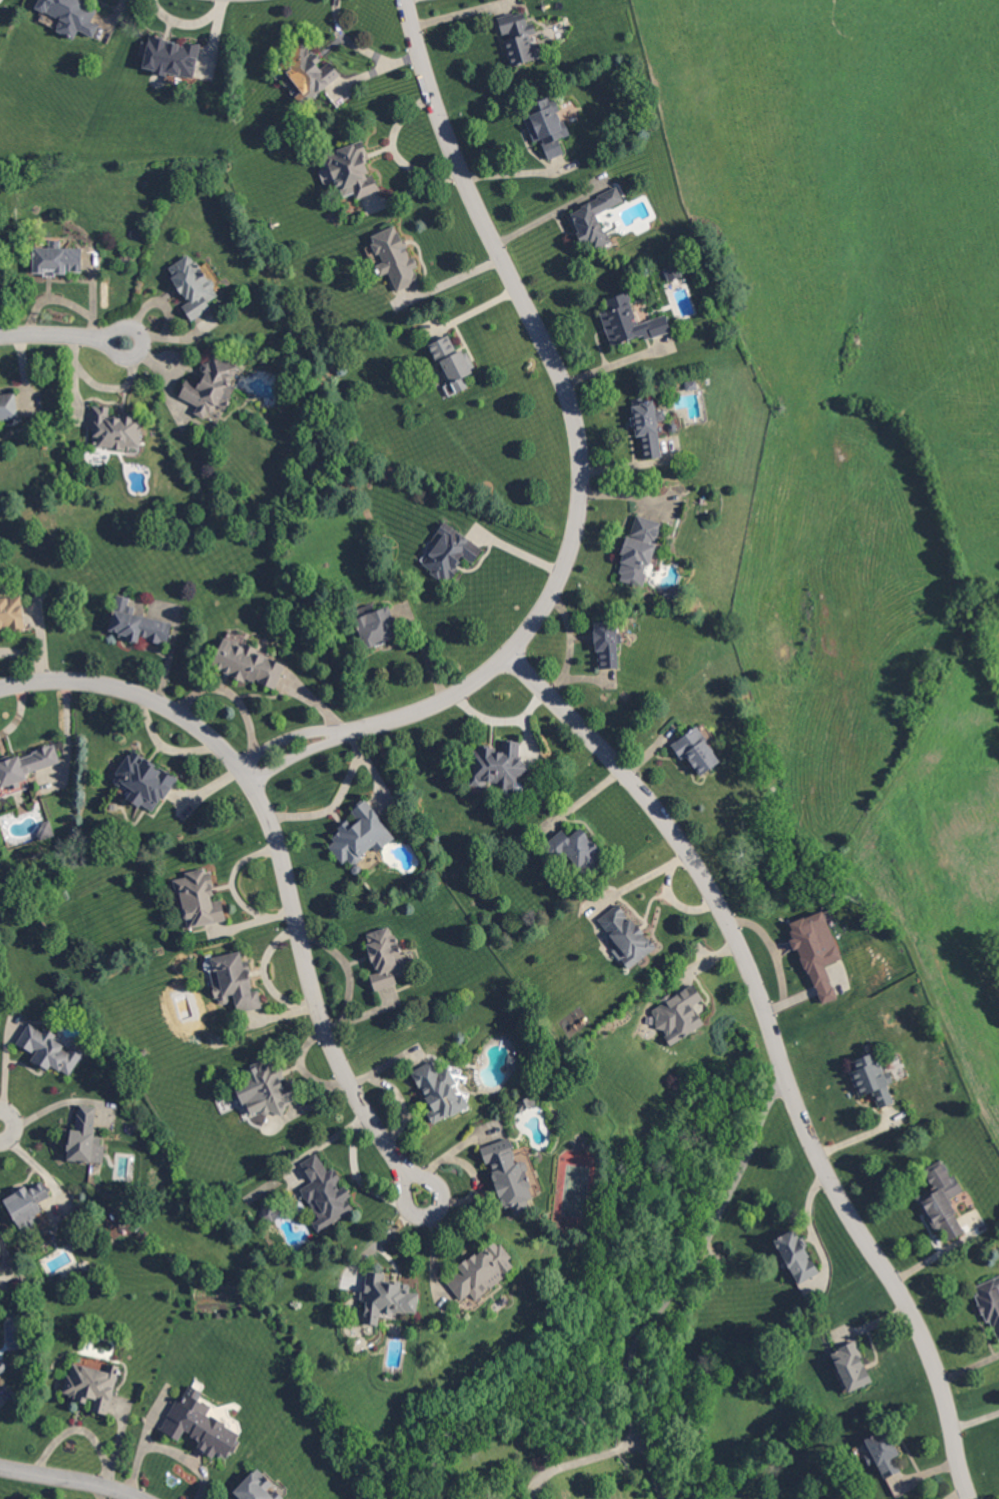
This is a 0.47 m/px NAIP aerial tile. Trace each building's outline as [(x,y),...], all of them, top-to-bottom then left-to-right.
[(56,31),(74,39),(77,31),(94,37),(99,24),(92,21),(96,10),(83,5),(85,0),(37,0),(34,8),(61,19),(56,31)] [(497,17),(502,37),(503,37),(510,66),(542,58),(534,22),(527,23),(524,11),(497,17)] [(199,44),(148,37),(148,42),(141,41),(138,54),(144,55),(142,70),(194,78),(199,44)] [(341,76),(330,60),(323,65),(307,42),(279,62),(301,92),(295,96),(301,105),(341,76)] [(533,142),(540,139),(547,159),(564,153),(558,138),(569,134),(560,108),(554,110),(549,97),(527,105),(530,114),(524,117),(533,142)] [(377,191),(362,141),(325,153),(339,198),(355,193),(356,198),(377,191)] [(624,201),(619,188),(567,210),(585,252),(608,242),(596,213),(624,201)] [(396,291),(419,281),(414,268),(415,268),(396,224),(367,237),(383,274),(388,271),(396,291)] [(33,272),(82,273),(82,248),(60,248),(60,240),(46,240),(46,246),(33,246),(33,272)] [(191,320),(211,308),(207,302),(218,295),(192,253),(167,268),(188,302),(182,306),(191,320)] [(668,280),(681,276),(677,263),(664,267),(668,280)] [(605,298),(609,310),(600,313),(610,345),(643,335),(644,339),(671,331),(666,314),(637,323),(628,292),(605,298)] [(461,349),(456,352),(448,334),(428,343),(437,364),(441,362),(455,393),(468,387),(463,377),(472,373),(461,349)] [(179,398),(196,403),(193,415),(205,418),(208,407),(225,412),(240,361),(212,353),(210,364),(204,363),(199,384),(184,380),(179,398)] [(0,394),(0,420),(18,418),(15,392),(0,394)] [(661,457),(657,420),(664,420),(662,399),(631,401),(635,437),(640,436),(642,459),(661,457)] [(140,449),(141,417),(109,415),(109,406),(88,405),(87,428),(93,428),(92,447),(140,449)] [(662,521),(635,515),(630,537),(625,536),(620,554),(624,555),(617,580),(645,587),(662,521)] [(482,549),(444,521),(430,540),(433,543),(419,563),(446,583),(464,557),(472,563),(482,549)] [(16,630),(0,631),(0,598),(7,597),(11,597),(22,596),(23,608),(24,607),(24,608),(25,616),(24,617),(25,625),(26,629),(16,630)] [(395,638),(392,627),(396,626),(390,606),(357,616),(366,647),(395,638)] [(117,610),(117,609),(163,643),(117,610)] [(163,644),(148,640),(149,638),(142,636),(140,642),(135,641),(129,639),(130,636),(121,634),(121,633),(114,631),(112,630),(117,610),(163,643),(163,644)] [(618,668),(616,621),(594,622),(596,668),(618,668)] [(274,691),(287,661),(225,635),(212,665),(274,691)] [(721,761),(696,726),(670,744),(681,760),(686,756),(700,775),(721,761)] [(520,742),(502,739),(500,749),(478,745),(476,756),(470,763),(468,781),(500,786),(503,789),(512,791),(514,783),(528,767),(517,757),(520,742)] [(13,794),(0,798),(0,762),(4,761),(8,759),(21,755),(22,759),(34,755),(34,753),(39,751),(38,750),(50,746),(51,748),(56,746),(61,762),(61,763),(35,772),(28,775),(29,780),(28,780),(30,788),(21,791),(18,792),(13,794)] [(150,762),(153,764),(168,774),(169,772),(179,780),(177,783),(166,799),(165,801),(163,800),(159,805),(153,813),(142,805),(140,808),(128,800),(129,799),(133,792),(124,786),(122,787),(120,788),(116,785),(115,780),(118,776),(117,775),(129,756),(131,757),(135,752),(150,762)] [(381,817),(383,819),(381,820),(396,837),(395,838),(394,838),(380,851),(379,851),(378,852),(374,847),(373,846),(362,856),(362,859),(362,860),(357,864),(354,864),(349,859),(344,863),(331,847),(336,842),(333,838),(341,831),(339,829),(342,827),(345,824),(348,821),(350,823),(355,818),(356,817),(353,813),(352,812),(354,810),(355,810),(354,808),(354,807),(361,802),(362,803),(362,802),(366,799),(368,802),(381,817)] [(41,842),(40,840),(39,836),(43,824),(45,823),(51,822),(56,837),(41,842)] [(543,843),(556,860),(567,852),(584,875),(605,860),(581,827),(568,837),(563,829),(543,843)] [(357,877),(354,875),(352,871),(354,867),(357,866),(358,866),(362,868),(363,872),(361,875),(357,877)] [(206,874),(212,872),(215,888),(216,892),(217,895),(212,896),(213,902),(223,900),(227,920),(225,921),(206,925),(189,928),(187,919),(186,918),(185,918),(184,911),(185,910),(182,893),(178,894),(176,885),(175,881),(187,878),(186,873),(205,869),(206,874)] [(597,919),(617,947),(613,950),(627,969),(655,948),(620,902),(597,919)] [(818,1005),(837,998),(825,965),(841,959),(823,910),(788,923),(818,1005)] [(394,936),(396,936),(398,943),(398,944),(399,944),(403,954),(404,958),(405,958),(407,963),(405,966),(407,974),(396,978),(397,983),(395,984),(377,990),(376,990),(371,975),(381,972),(380,968),(378,969),(376,962),(375,961),(373,962),(371,954),(368,945),(371,944),(368,936),(369,935),(389,928),(392,930),(394,936)] [(244,962),(248,961),(250,973),(252,978),(254,989),(252,989),(253,992),(259,991),(263,1008),(261,1008),(243,1012),(238,1013),(234,995),(229,996),(230,1000),(228,1003),(223,1004),(220,1002),(220,998),(217,999),(215,988),(214,985),(221,984),(218,970),(215,971),(215,970),(213,958),(242,952),(244,962)] [(673,1047),(667,1038),(669,1036),(666,1031),(662,1030),(658,1029),(658,1026),(657,1026),(658,1024),(658,1021),(654,1014),(655,1013),(654,1012),(664,1005),(663,1004),(699,1029),(673,1047)] [(45,1031),(47,1028),(58,1035),(55,1039),(56,1040),(65,1046),(63,1048),(70,1052),(74,1045),(75,1043),(76,1044),(86,1050),(70,1076),(55,1066),(51,1071),(47,1069),(45,1068),(44,1067),(33,1060),(37,1055),(23,1046),(18,1043),(18,1042),(28,1026),(30,1023),(33,1024),(35,1025),(45,1031)] [(145,1058),(141,1053),(145,1050),(149,1054),(145,1058)] [(852,1060),(855,1069),(849,1071),(858,1097),(872,1091),(878,1108),(894,1102),(887,1084),(893,1082),(889,1069),(882,1071),(875,1051),(852,1060)] [(519,1068),(509,1066),(511,1056),(521,1058),(519,1068)] [(275,1065),(280,1063),(284,1072),(286,1076),(286,1079),(283,1080),(286,1085),(294,1082),(302,1099),(298,1100),(290,1104),(288,1105),(283,1116),(273,1112),(272,1112),(271,1111),(270,1114),(268,1114),(264,1116),(262,1112),(253,1116),(247,1103),(247,1102),(257,1098),(250,1081),(247,1083),(243,1073),(253,1068),(252,1066),(264,1061),(265,1062),(272,1059),(275,1065)] [(439,1074),(448,1068),(449,1070),(457,1085),(454,1087),(459,1095),(459,1096),(463,1094),(467,1100),(470,1106),(453,1117),(452,1116),(447,1119),(446,1118),(434,1125),(428,1115),(428,1114),(433,1111),(435,1110),(422,1087),(420,1088),(414,1078),(416,1077),(413,1073),(414,1072),(431,1062),(432,1062),(439,1074)] [(536,1108),(531,1107),(525,1110),(522,1113),(520,1112),(517,1109),(516,1109),(520,1104),(520,1103),(519,1102),(530,1097),(530,1099),(537,1101),(537,1102),(537,1104),(536,1106),(536,1108)] [(96,1126),(96,1128),(95,1131),(95,1135),(102,1136),(102,1144),(101,1145),(105,1145),(107,1146),(105,1164),(92,1162),(70,1160),(71,1150),(70,1150),(70,1146),(70,1144),(70,1143),(72,1129),(76,1130),(78,1114),(80,1114),(81,1106),(81,1105),(96,1107),(98,1107),(96,1126)] [(516,1163),(520,1162),(524,1170),(524,1172),(527,1171),(532,1187),(530,1188),(534,1197),(528,1199),(528,1200),(530,1205),(532,1209),(527,1211),(516,1215),(514,1211),(512,1206),(506,1208),(505,1204),(503,1197),(501,1198),(501,1197),(498,1189),(495,1181),(489,1163),(487,1164),(482,1149),(489,1146),(505,1140),(507,1139),(510,1138),(515,1151),(517,1156),(514,1157),(516,1163)] [(328,1172),(335,1168),(343,1182),(338,1185),(341,1190),(347,1187),(349,1190),(351,1193),(353,1196),(349,1199),(355,1209),(326,1228),(316,1213),(315,1211),(303,1191),(302,1190),(313,1182),(302,1164),(317,1155),(328,1172)] [(52,1195),(50,1196),(40,1203),(39,1203),(44,1211),(42,1212),(37,1215),(37,1217),(33,1220),(30,1219),(35,1227),(34,1228),(28,1231),(25,1233),(5,1200),(9,1198),(14,1194),(16,1193),(27,1186),(30,1191),(35,1188),(37,1187),(44,1182),(52,1195)] [(957,1213),(956,1214),(954,1215),(965,1232),(951,1241),(942,1227),(939,1229),(937,1231),(929,1218),(925,1213),(917,1199),(928,1192),(956,1212),(957,1213)] [(276,1222),(274,1221),(273,1223),(262,1219),(267,1205),(278,1209),(278,1211),(280,1212),(276,1222)] [(798,1234),(799,1233),(802,1239),(803,1239),(806,1244),(805,1245),(813,1258),(810,1259),(811,1260),(813,1259),(821,1274),(801,1285),(796,1276),(797,1276),(789,1262),(786,1262),(784,1258),(783,1256),(784,1253),(782,1249),(781,1250),(777,1242),(796,1231),(798,1234)] [(499,1248),(502,1245),(508,1253),(512,1259),(510,1261),(510,1262),(513,1266),(515,1268),(515,1269),(506,1276),(500,1281),(499,1281),(498,1282),(485,1292),(483,1293),(483,1294),(479,1289),(476,1292),(462,1302),(462,1301),(461,1301),(461,1300),(449,1284),(448,1284),(447,1282),(461,1271),(459,1268),(468,1261),(470,1260),(471,1259),(472,1258),(474,1257),(483,1249),(491,1243),(494,1241),(496,1243),(499,1247),(499,1248)] [(94,1275),(90,1275),(88,1272),(89,1268),(92,1266),(95,1267),(97,1270),(97,1273),(94,1275)] [(385,1284),(385,1283),(391,1284),(392,1281),(394,1282),(396,1282),(398,1282),(401,1283),(401,1285),(411,1287),(410,1294),(419,1296),(417,1314),(415,1314),(407,1313),(407,1314),(395,1312),(394,1315),(379,1313),(377,1326),(377,1327),(365,1326),(366,1318),(365,1318),(367,1303),(364,1303),(366,1294),(369,1274),(369,1273),(385,1275),(384,1283),(385,1284)] [(995,1279),(998,1288),(998,1338),(995,1328),(994,1329),(990,1321),(988,1322),(984,1314),(983,1315),(982,1312),(981,1312),(980,1312),(979,1310),(977,1306),(979,1305),(980,1305),(976,1297),(978,1296),(979,1295),(976,1288),(988,1283),(995,1279)] [(864,1367),(865,1366),(866,1366),(867,1367),(868,1370),(873,1382),(867,1385),(849,1393),(831,1354),(840,1351),(840,1350),(840,1349),(839,1348),(840,1347),(854,1341),(856,1340),(863,1355),(862,1355),(859,1357),(864,1367)] [(7,1372),(0,1379),(0,1363),(3,1360),(4,1359),(11,1366),(6,1371),(7,1372)] [(107,1373),(109,1365),(110,1365),(120,1368),(113,1396),(109,1414),(108,1416),(91,1412),(94,1401),(88,1399),(86,1405),(84,1404),(82,1404),(80,1403),(78,1403),(78,1402),(71,1400),(71,1398),(70,1397),(70,1395),(64,1394),(65,1392),(68,1379),(68,1377),(70,1378),(74,1365),(75,1365),(107,1373)] [(212,1407),(207,1416),(211,1418),(212,1415),(227,1424),(226,1427),(240,1435),(241,1436),(238,1441),(242,1443),(238,1450),(234,1447),(227,1458),(225,1457),(219,1458),(218,1454),(217,1453),(213,1459),(206,1455),(204,1453),(199,1450),(197,1449),(201,1443),(191,1437),(192,1434),(186,1431),(180,1441),(165,1432),(160,1429),(158,1429),(159,1427),(163,1429),(170,1417),(168,1416),(176,1402),(181,1405),(191,1386),(193,1387),(202,1392),(204,1393),(202,1397),(209,1401),(208,1403),(207,1404),(212,1407)] [(902,1471),(899,1472),(887,1479),(886,1479),(884,1474),(882,1471),(877,1462),(870,1465),(868,1462),(868,1461),(865,1457),(868,1455),(872,1453),(868,1445),(867,1444),(866,1441),(868,1440),(888,1429),(893,1440),(895,1444),(901,1455),(895,1458),(902,1471)] [(285,1498),(284,1498),(242,1498),(237,1494),(235,1492),(240,1487),(245,1482),(246,1481),(249,1477),(258,1468),(264,1474),(264,1475),(270,1480),(274,1484),(270,1488),(268,1491),(271,1493),(272,1495),(273,1494),(276,1490),(277,1490),(280,1493),(284,1497),(285,1498)]
